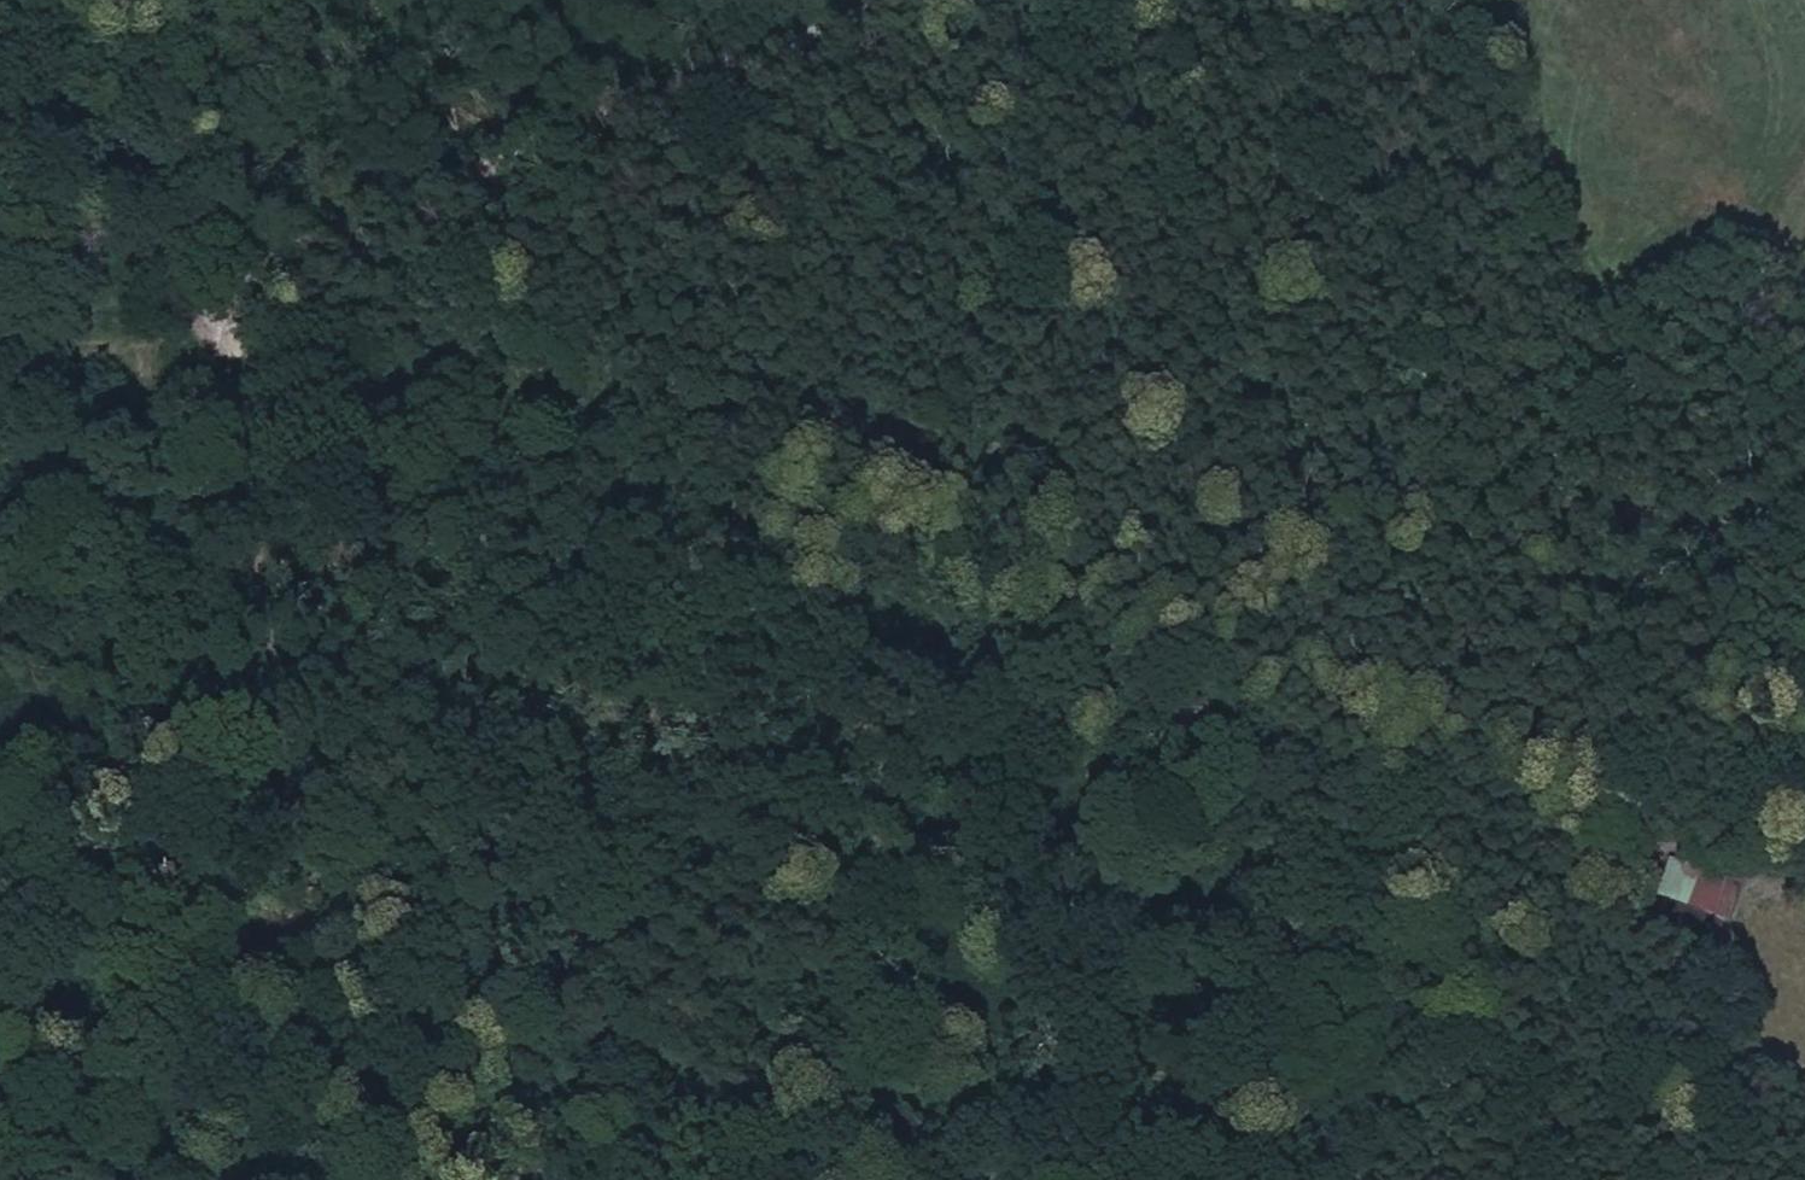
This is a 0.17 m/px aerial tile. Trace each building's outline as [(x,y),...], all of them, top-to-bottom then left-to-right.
[(1667,852),(1656,898),(1728,915),(1739,869),(1667,852)]
